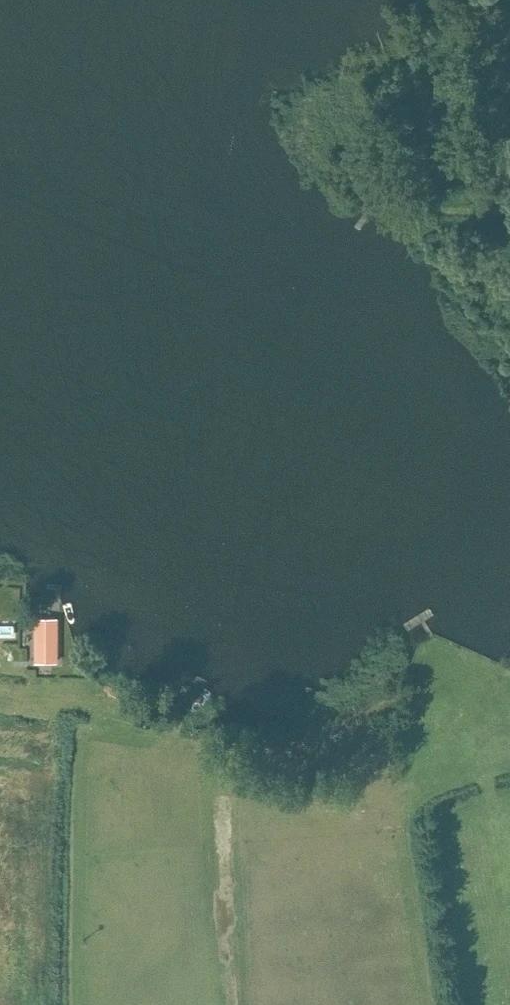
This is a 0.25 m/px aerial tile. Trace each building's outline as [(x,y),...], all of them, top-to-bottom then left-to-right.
[(57,619),(34,619),(34,662),(57,662),(57,619)]
